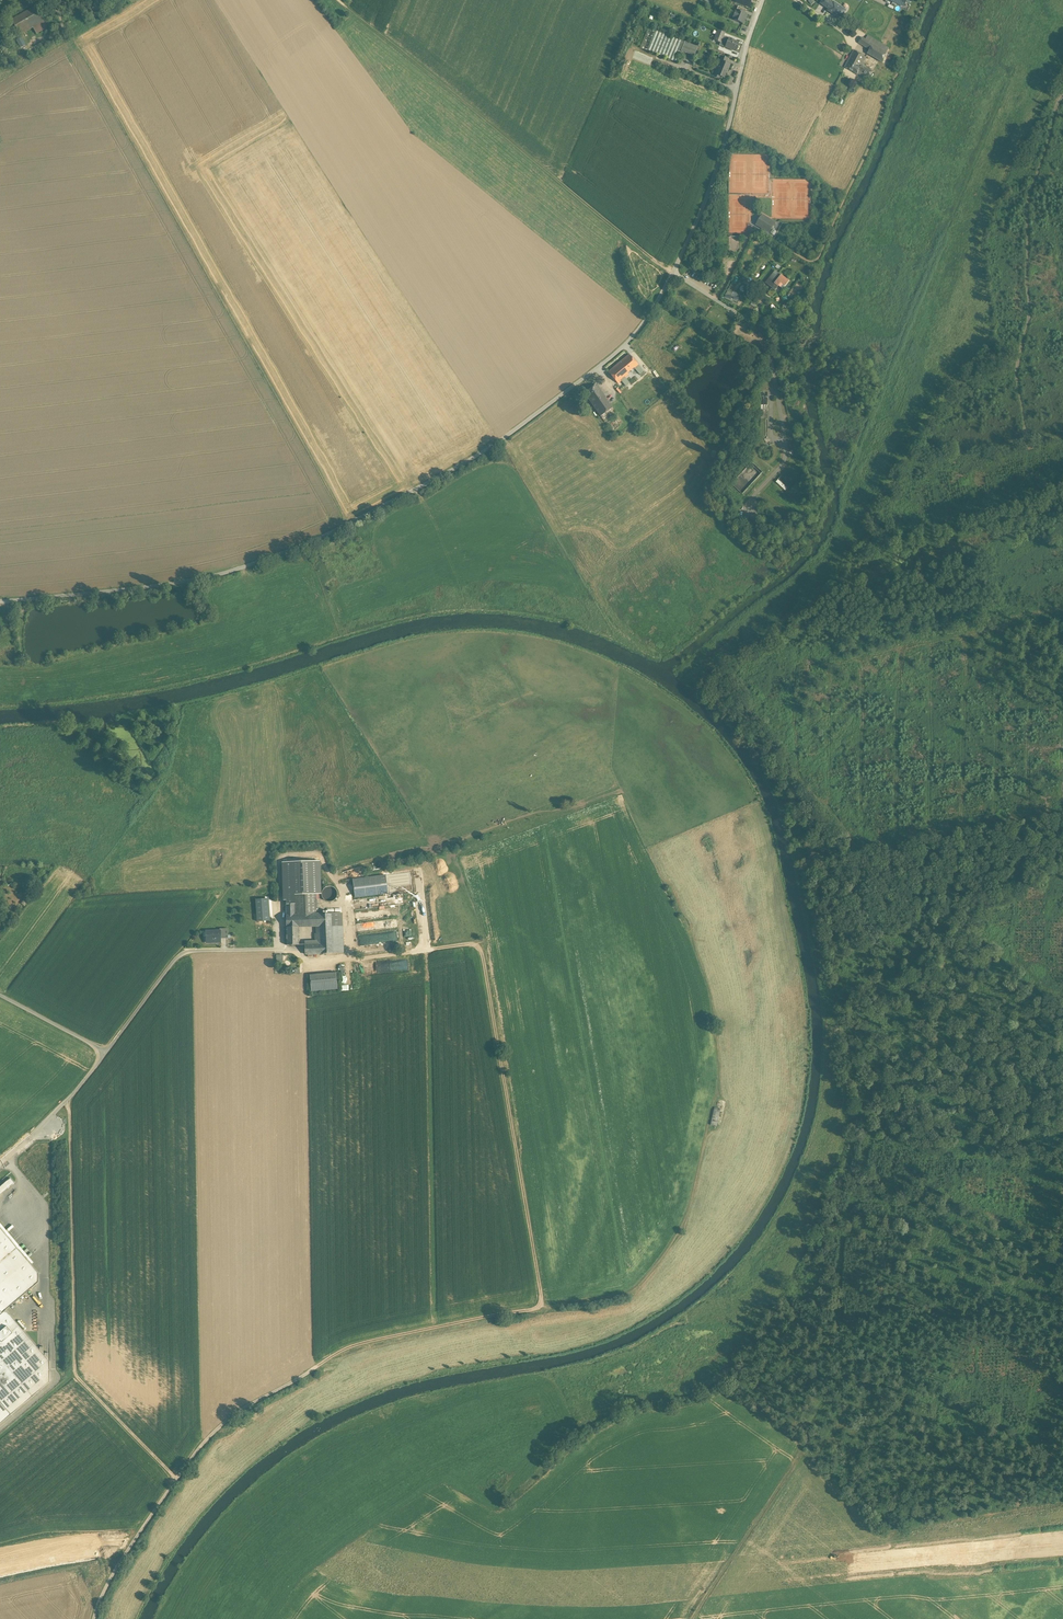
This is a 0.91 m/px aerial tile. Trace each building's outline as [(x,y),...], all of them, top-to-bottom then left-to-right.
[(834,2),(833,3),(828,0),(823,0),(821,4),(829,9),(827,11),(840,19),(846,10),(834,2)] [(823,15),(827,9),(820,4),(816,10),(823,15)] [(36,6),(12,20),(20,35),(33,28),(36,33),(48,27),(40,13),(36,6)] [(736,10),(732,19),(742,23),(746,14),(745,14),(736,10)] [(682,40),(649,26),(640,48),(676,62),(679,56),(675,55),(678,49),(681,41),(682,40)] [(725,33),(718,31),(714,40),(720,43),(721,43),(723,36),(725,33)] [(868,35),(865,39),(873,44),(887,52),(889,48),(868,35)] [(734,40),(728,38),(723,36),(721,43),(720,43),(720,45),(735,51),(738,43),(734,41),(734,40)] [(16,41),(19,48),(26,45),(23,38),(16,41)] [(869,49),(873,44),(865,39),(863,38),(860,43),(869,49)] [(697,47),(685,42),(681,51),(694,56),(697,47)] [(887,52),(873,44),(869,49),(867,53),(881,62),(887,52)] [(865,57),(854,50),(847,62),(860,69),(859,70),(870,76),(873,72),(861,65),(865,57)] [(726,63),(721,61),(721,62),(719,65),(718,66),(717,69),(717,71),(716,75),(724,78),(730,65),(726,63)] [(860,69),(847,62),(845,67),(857,74),(858,73),(859,70),(860,69)] [(870,76),(859,70),(858,73),(868,79),(870,76)] [(775,223),(770,220),(768,223),(760,219),(757,225),(770,233),(775,223)] [(776,271),(766,283),(775,290),(778,286),(781,282),(785,285),(788,281),(782,276),(776,271)] [(732,282),(724,298),(733,303),(734,301),(738,303),(741,297),(736,294),(735,297),(731,295),(737,285),(732,282)] [(623,351),(605,366),(609,370),(627,355),(623,351)] [(629,354),(608,372),(618,384),(632,372),(639,366),(629,354)] [(639,366),(632,372),(636,378),(643,371),(639,366)] [(632,372),(618,384),(622,389),(636,378),(632,372)] [(597,385),(585,394),(592,405),(605,396),(597,385)] [(617,415),(605,396),(592,405),(601,418),(605,423),(617,415)] [(790,485),(781,477),(778,480),(787,488),(790,485)] [(787,488),(778,480),(776,482),(785,490),(787,488)] [(318,862),(284,863),(285,900),(288,900),(288,904),(294,904),(294,894),(316,894),(320,893),(318,862)] [(386,875),(353,879),(355,897),(388,893),(386,875)] [(337,897),(337,894),(337,891),(335,888),(332,887),(329,886),(326,887),(324,888),(322,891),(322,894),(322,897),(324,900),(327,901),(330,902),(333,901),(335,899),(337,897)] [(316,894),(294,894),(294,904),(294,914),(316,914),(316,894)] [(402,894),(353,900),(355,910),(404,904),(402,894)] [(272,901),(263,902),(264,916),(273,915),(272,901)] [(288,904),(286,904),(286,915),(294,914),(294,904),(288,904)] [(388,909),(355,913),(356,921),(389,917),(388,909)] [(332,913),(319,914),(319,926),(320,944),(320,954),(333,953),(333,935),(332,913)] [(342,913),(332,913),(333,935),(343,935),(342,913)] [(294,914),(286,915),(286,927),(299,927),(319,926),(319,914),(316,914),(294,914)] [(395,919),(356,924),(357,933),(396,928),(395,919)] [(299,927),(286,927),(287,946),(299,945),(299,927)] [(220,931),(206,931),(206,942),(221,942),(220,938),(228,938),(228,935),(225,935),(225,928),(220,928),(220,931)] [(396,930),(358,935),(359,944),(397,939),(396,930)] [(343,935),(333,935),(333,953),(343,953),(343,935)] [(398,941),(359,946),(360,955),(399,950),(398,941)] [(320,944),(305,944),(305,954),(320,954),(320,944)] [(381,963),(355,964),(355,973),(382,971),(381,963)] [(336,973),(310,975),(311,991),(337,989),(336,973)] [(721,1109),(715,1107),(711,1125),(717,1126),(721,1109)] [(0,1187),(0,1191),(2,1193),(14,1183),(10,1178),(0,1187)] [(18,1247),(0,1226),(0,1262),(18,1247)] [(50,1381),(50,1361),(7,1309),(39,1282),(39,1272),(18,1247),(0,1262),(0,1423),(50,1381)]
